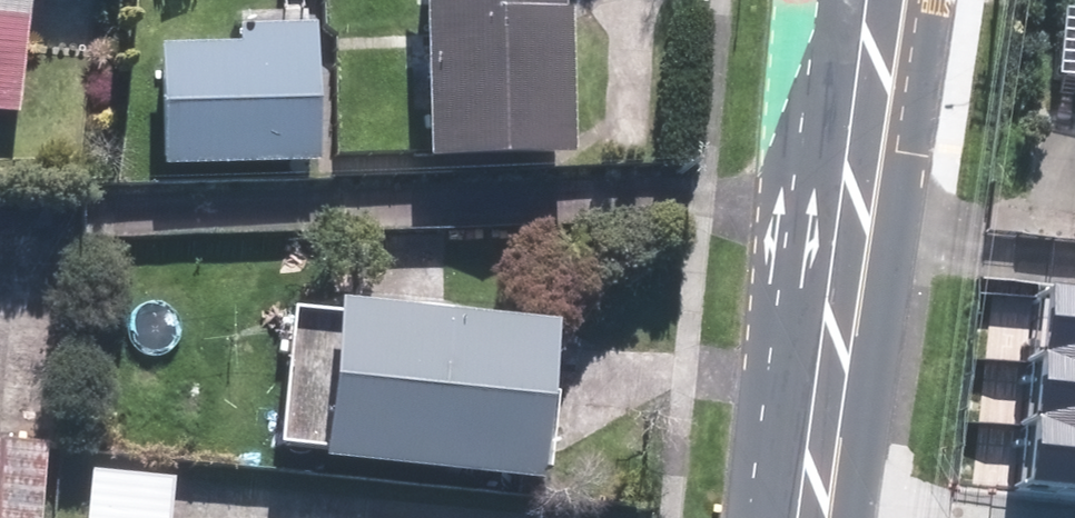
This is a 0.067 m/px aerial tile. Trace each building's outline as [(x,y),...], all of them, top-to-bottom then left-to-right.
[(18,112),(28,0),(0,0),(0,110),(18,112)] [(426,161),(570,157),(566,12),(561,12),(560,0),(422,0),(426,161)] [(320,162),(314,25),(238,28),(239,45),(159,48),(164,168),(320,162)] [(1054,285),(1048,350),(1074,352),(1074,287),(1054,285)] [(553,323),(289,299),(274,458),(538,482),(553,323)] [(1074,416),(1074,352),(1048,350),(1042,413),(1074,416)] [(1042,413),(1036,482),(1074,486),(1074,416),(1042,413)] [(51,445),(0,440),(0,517),(44,517),(51,445)] [(89,468),(85,517),(172,517),(176,475),(89,468)]
